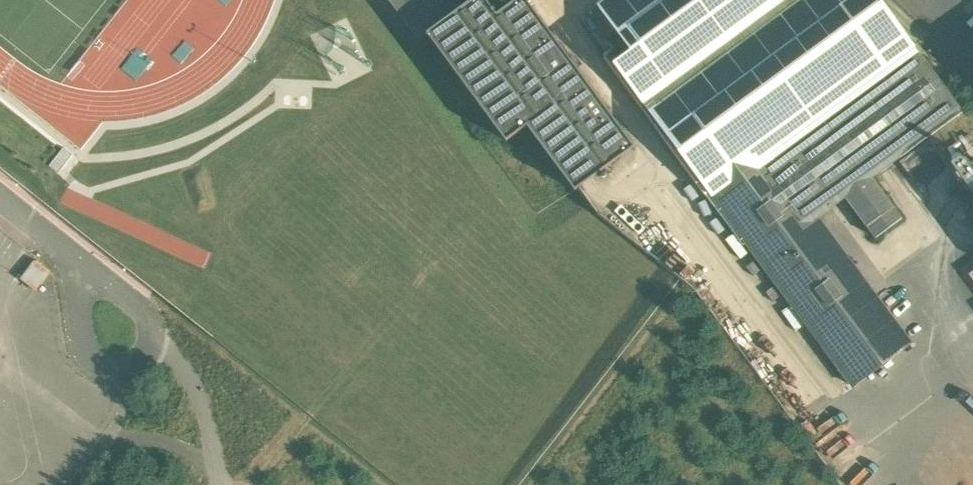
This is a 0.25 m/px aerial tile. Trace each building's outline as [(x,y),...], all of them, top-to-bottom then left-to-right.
[(459,7),(454,0),(389,0),(417,38),(425,32),(459,7)] [(425,32),(504,140),(525,125),(574,190),(633,146),(526,0),(513,0),(495,13),(485,0),(469,0),(459,7),(425,32)] [(587,15),(586,22),(593,31),(599,32),(610,24),(630,50),(613,63),(711,196),(914,46),(893,22),(868,0),(607,0),(587,15)] [(914,46),(711,196),(759,261),(817,218),(846,197),(872,178),(873,177),(959,110),(914,46)] [(968,133),(959,139),(959,140),(962,144),(963,145),(972,138),(968,133)] [(959,139),(948,147),(951,152),(962,144),(959,140),(959,139)] [(962,155),(951,163),(967,185),(972,181),(972,170),(962,155)] [(902,219),(872,178),(846,197),(876,238),(902,219)] [(911,345),(817,218),(759,261),(853,387),(911,345)] [(22,279),(36,290),(50,271),(36,261),(22,279)]
